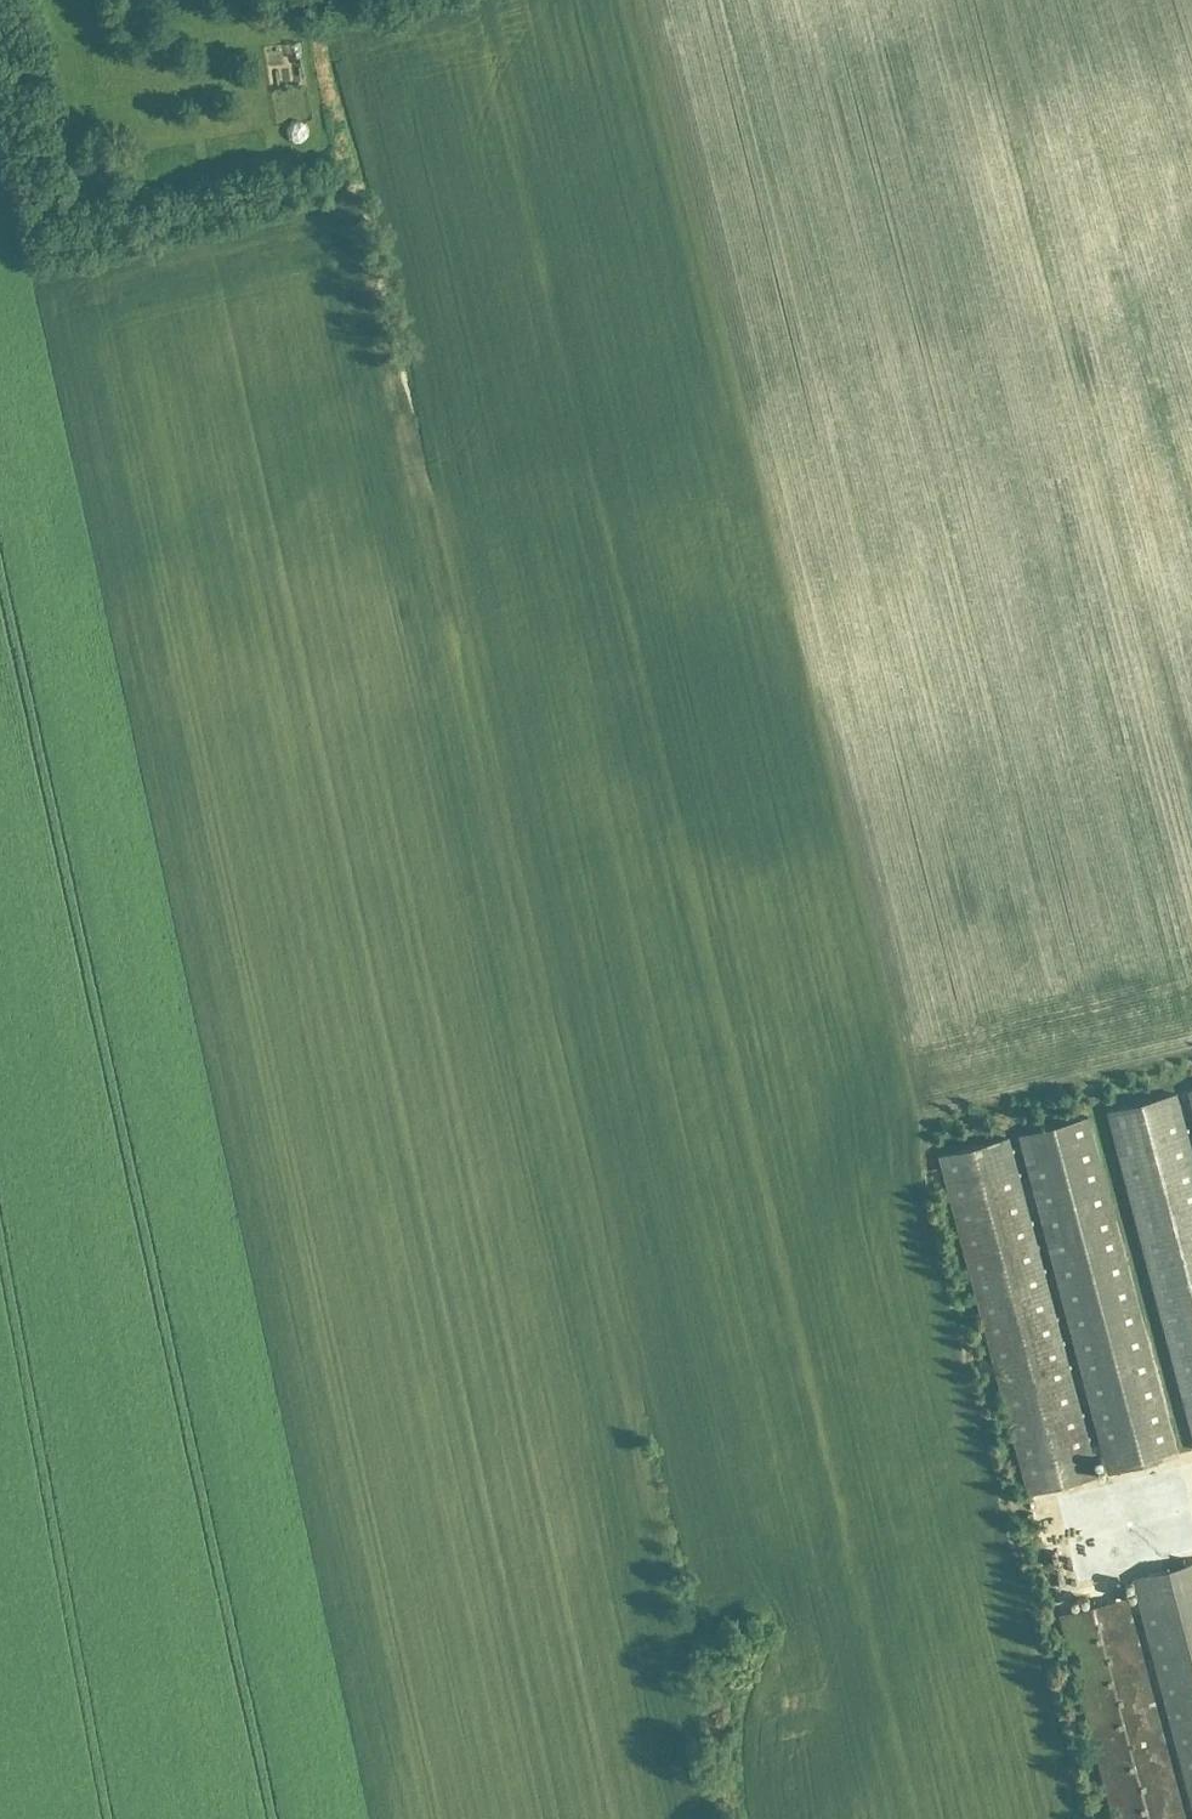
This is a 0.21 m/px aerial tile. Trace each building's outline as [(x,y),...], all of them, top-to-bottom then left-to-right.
[(1176,1094),(1107,1112),(1191,1441),(1191,1156),(1176,1094)] [(1089,1119),(1020,1137),(1107,1474),(1176,1456),(1089,1119)] [(1008,1140),(939,1158),(1028,1495),(1096,1477),(1008,1140)] [(1056,1536),(1066,1557),(1084,1548),(1075,1527),(1056,1536)] [(1134,1581),(1191,1800),(1191,1565),(1134,1581)] [(1115,1818),(1183,1818),(1124,1599),(1061,1616),(1115,1818)]
